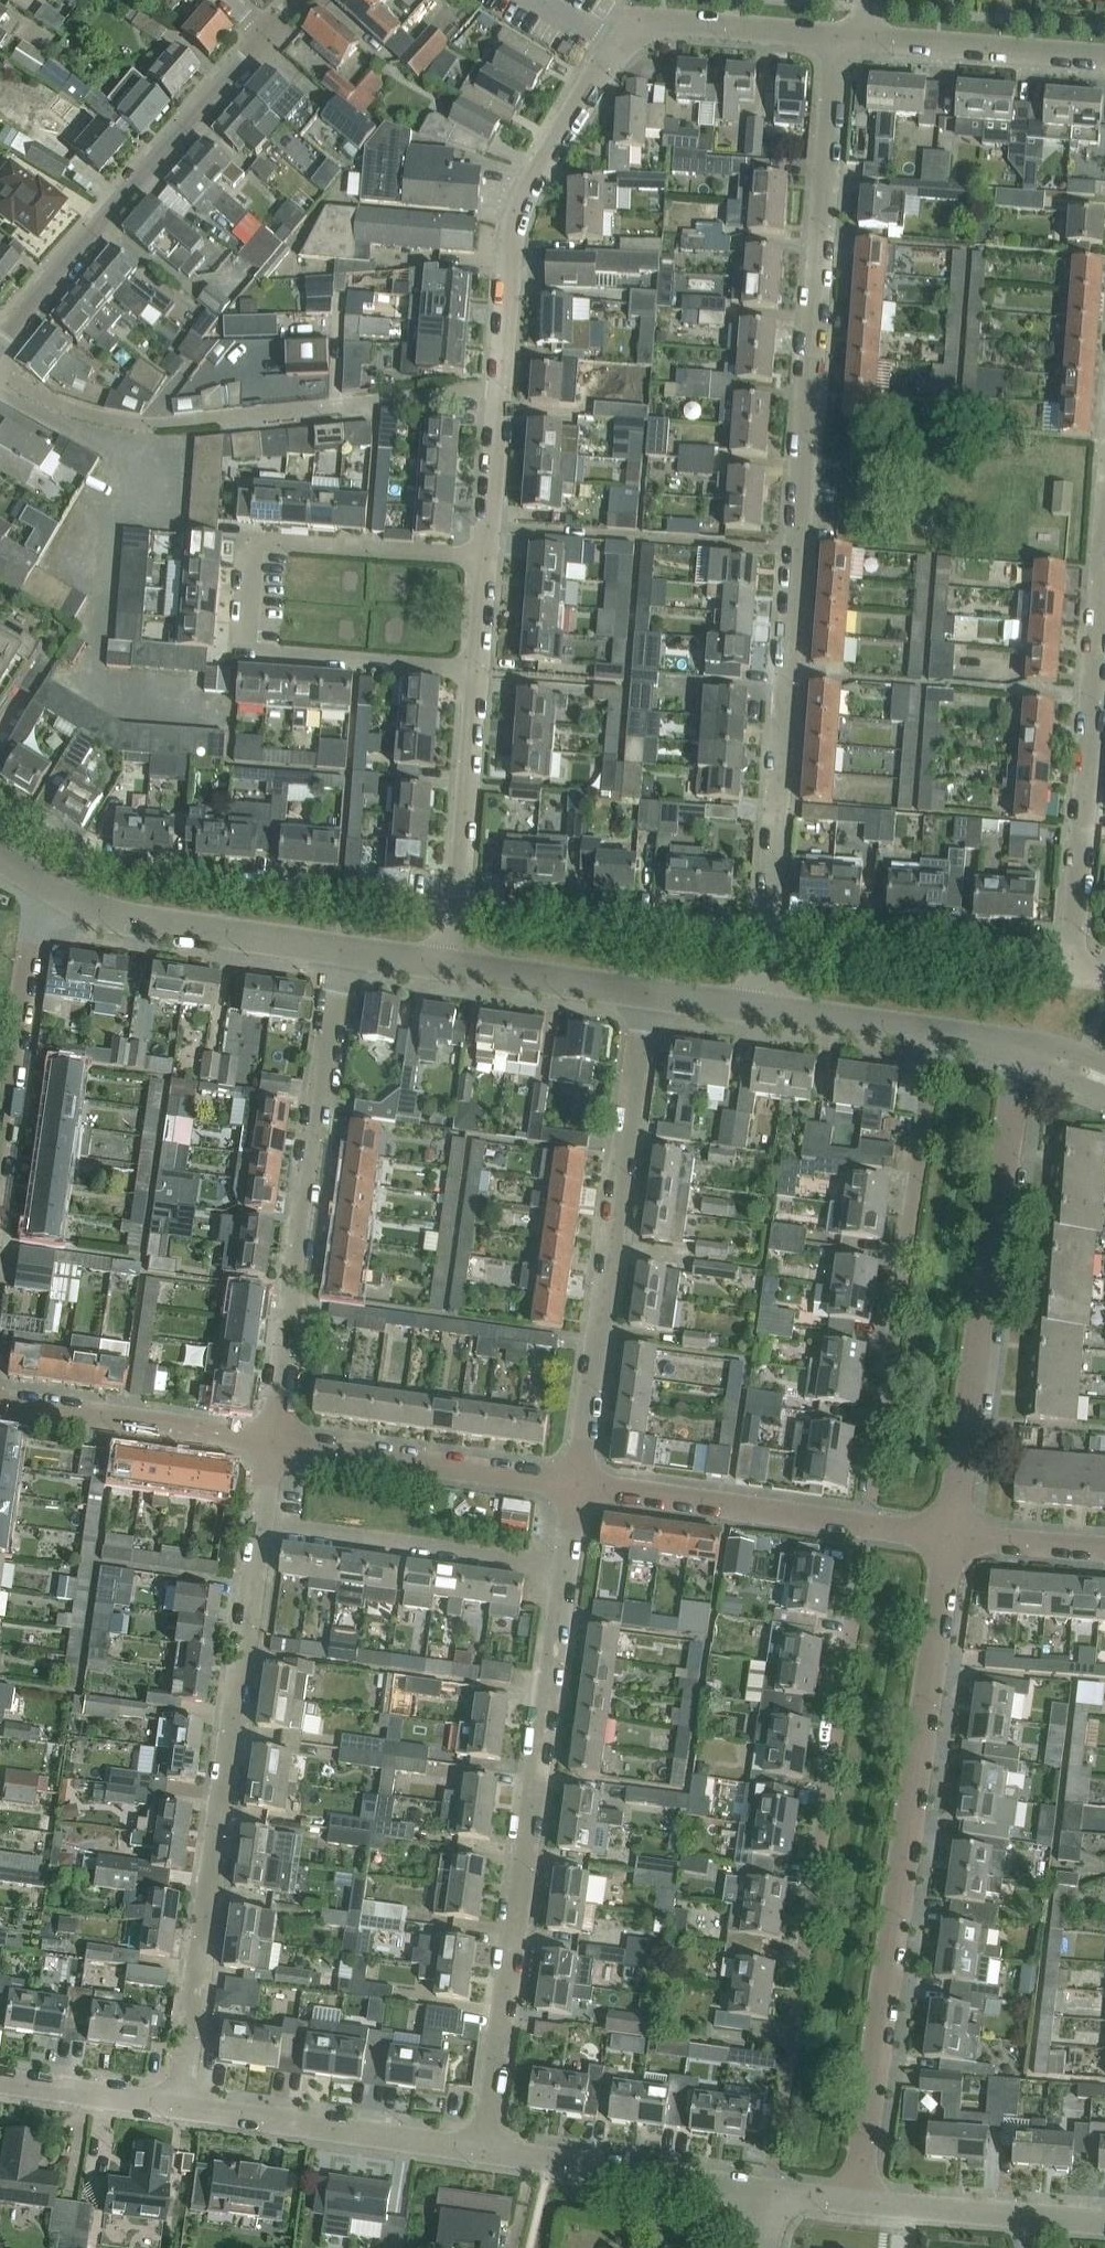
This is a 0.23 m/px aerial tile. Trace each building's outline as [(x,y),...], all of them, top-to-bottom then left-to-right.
[(171,11),(181,0),(158,0),(171,11)] [(388,0),(387,0),(334,0),(384,47),(401,30),(379,9),(388,0)] [(56,32),(61,24),(62,25),(65,20),(43,5),(33,18),(56,32)] [(230,31),(203,8),(181,34),(208,57),(230,31)] [(358,47),(355,39),(323,9),(303,30),(331,55),(326,60),(337,70),(358,47)] [(166,29),(140,11),(130,26),(156,44),(166,29)] [(421,75),(450,44),(432,28),(401,62),(421,75)] [(506,49),(494,70),(493,70),(531,93),(538,82),(540,83),(541,82),(538,80),(544,71),(546,73),(554,59),(504,28),(498,38),(500,46),(506,49)] [(37,77),(39,74),(49,59),(21,42),(10,60),(37,77)] [(568,58),(574,49),(564,43),(558,52),(568,58)] [(174,47),(158,66),(146,79),(171,100),(198,68),(174,47)] [(140,136),(167,104),(126,67),(117,78),(124,84),(108,102),(93,89),(89,91),(72,77),(49,59),(39,74),(61,89),(59,93),(80,107),(84,103),(90,108),(89,109),(112,128),(121,119),(140,136)] [(706,87),(708,66),(698,65),(696,62),(684,61),(681,64),(680,64),(677,102),(716,105),(717,87),(706,87)] [(531,93),(493,70),(494,70),(489,67),(477,89),(471,86),(463,88),(458,98),(463,100),(501,121),(509,126),(517,112),(515,111),(520,102),(522,103),(523,102),(521,101),(526,90),(531,93)] [(354,89),(343,102),(359,116),(388,82),(373,68),(354,89)] [(754,103),(756,70),(728,68),(727,88),(717,87),(716,105),(725,106),(724,122),(737,122),(739,102),(754,103)] [(290,89),(267,70),(248,91),(285,122),(302,136),(321,112),(291,88),(290,89)] [(323,85),(339,99),(343,102),(354,89),(333,72),(323,85)] [(804,117),(807,74),(780,72),(775,126),(788,127),(789,116),(804,117)] [(895,116),(898,80),(871,78),(871,84),(857,83),(855,107),(869,108),(868,114),(879,115),(878,140),(893,141),(895,116)] [(926,83),(898,80),(895,116),(920,118),(919,128),(935,129),(937,101),(925,100),(926,83)] [(610,144),(609,173),(630,174),(632,148),(646,149),(647,131),(665,132),(666,108),(645,107),(646,83),(629,82),(627,106),(625,105),(625,114),(618,114),(616,145),(610,144)] [(984,122),(987,87),(959,85),(957,120),(984,122)] [(1014,89),(987,87),(984,122),(1011,125),(1010,135),(1026,137),(1027,137),(1029,106),(1013,105),(1014,89)] [(267,143),(285,122),(248,91),(231,111),(267,143)] [(1070,143),(1074,94),(1048,92),(1046,108),(1029,106),(1027,137),(1026,137),(1026,140),(1070,143)] [(1103,96),(1074,94),(1070,143),(1070,151),(1078,151),(1079,144),(1099,146),(1103,96)] [(376,130),(359,116),(343,102),(339,99),(322,119),(360,150),(376,130)] [(495,133),(501,121),(463,100),(450,122),(437,114),(429,116),(420,134),(475,152),(482,141),(489,144),(494,134),(497,135),(497,134),(495,133)] [(69,122),(73,126),(89,140),(78,152),(106,175),(129,148),(110,131),(82,108),(69,122)] [(267,143),(231,111),(214,130),(230,145),(240,151),(245,144),(258,154),(267,143)] [(700,149),(701,131),(680,130),(680,121),(666,120),(665,147),(700,149)] [(761,157),(764,122),(748,121),(746,156),(761,157)] [(477,212),(481,171),(452,168),(453,152),(410,148),(412,132),(386,123),(366,147),(361,201),(477,212)] [(9,148),(18,135),(4,126),(0,134),(0,143),(9,148)] [(233,164),(221,155),(205,140),(185,163),(213,187),(216,183),(223,175),(235,185),(245,173),(233,163),(233,164)] [(69,162),(36,142),(26,159),(59,179),(69,162)] [(674,150),(673,174),(695,176),(697,151),(674,150)] [(934,182),(937,152),(924,151),(921,181),(934,182)] [(947,183),(950,153),(937,152),(934,182),(947,183)] [(275,171),(259,159),(252,168),(259,176),(266,182),(275,171)] [(1035,191),(1038,160),(1025,159),(1022,190),(1035,191)] [(786,208),(788,179),(779,178),(780,164),(733,160),(732,175),(741,176),(739,202),(752,203),(752,205),(786,208)] [(283,244),(275,237),(230,198),(231,196),(216,183),(213,187),(185,163),(167,184),(183,198),(195,207),(206,219),(215,210),(237,229),(232,233),(247,246),(238,255),(261,271),(283,244)] [(891,178),(891,166),(864,164),(863,176),(891,178)] [(0,176),(0,189),(4,192),(0,196),(0,215),(11,223),(13,220),(36,237),(64,202),(37,181),(35,184),(9,165),(0,176)] [(666,191),(667,177),(619,175),(619,189),(666,191)] [(892,179),(891,194),(862,191),(859,226),(904,230),(906,195),(975,200),(975,186),(892,179)] [(1093,196),(1094,183),(1067,181),(1066,194),(1093,196)] [(570,183),(569,209),(604,210),(604,213),(617,213),(618,186),(604,186),(604,184),(570,183)] [(1043,212),(1045,195),(1014,192),(996,191),(995,207),(1012,209),(1043,212)] [(204,244),(153,200),(125,232),(150,254),(153,250),(180,272),(181,271),(189,278),(206,258),(198,251),(204,244)] [(290,201),(280,212),(275,218),(285,225),(275,237),(283,244),(296,226),(306,214),(290,201)] [(783,235),(786,208),(752,205),(749,232),(783,235)] [(476,221),(358,210),(327,208),(302,258),(337,261),(334,276),(347,275),(375,273),(375,264),(370,263),(371,245),(473,254),(476,221)] [(603,241),(604,213),(604,210),(569,209),(568,239),(603,241)] [(1102,245),(1104,215),(1070,213),(1068,253),(1090,254),(1090,244),(1102,245)] [(733,240),(734,226),(709,225),(708,238),(733,240)] [(733,240),(708,238),(684,237),(683,251),(732,254),(733,240)] [(621,239),(620,253),(662,254),(662,240),(646,240),(621,239)] [(858,243),(856,272),(885,275),(888,246),(858,243)] [(132,275),(138,268),(113,246),(98,264),(145,304),(146,302),(150,306),(165,317),(175,305),(154,289),(152,292),(132,275)] [(6,275),(18,261),(0,247),(0,271),(6,275)] [(780,282),(782,253),(748,250),(746,278),(746,279),(780,282)] [(953,251),(951,280),(963,281),(965,252),(953,251)] [(662,254),(620,253),(586,252),(586,256),(548,255),(547,287),(595,289),(595,274),(639,276),(639,272),(660,273),(662,254)] [(973,253),(971,282),(984,283),(986,254),(973,253)] [(1101,292),(1103,263),(1074,261),(1072,290),(1101,292)] [(145,304),(98,264),(83,282),(109,303),(114,297),(140,318),(150,306),(146,302),(145,304)] [(411,272),(408,297),(413,298),(470,302),(472,278),(456,277),(457,275),(454,275),(454,276),(439,275),(440,269),(410,270),(410,272),(411,272)] [(883,303),(885,275),(856,272),(854,301),(883,303)] [(346,292),(347,275),(334,276),(305,278),(308,299),(307,315),(331,314),(332,297),(333,297),(334,291),(346,292)] [(778,309),(780,282),(746,279),(746,278),(734,277),(732,302),(744,303),(744,306),(778,309)] [(961,310),(963,281),(951,280),(948,309),(961,310)] [(123,316),(108,304),(109,303),(83,282),(68,299),(108,333),(123,316)] [(982,312),(984,283),(971,282),(969,311),(982,312)] [(230,302),(211,286),(200,300),(219,316),(230,302)] [(1099,321),(1101,292),(1072,290),(1070,319),(1099,321)] [(631,291),(630,304),(656,307),(658,293),(631,291)] [(468,326),(470,302),(413,298),(413,300),(357,295),(356,307),(408,312),(408,311),(422,312),(422,322),(468,326)] [(726,313),(727,300),(692,297),(691,311),(700,311),(726,313)] [(108,333),(68,299),(52,319),(77,340),(84,332),(110,354),(120,342),(108,333)] [(585,323),(586,300),(538,299),(537,345),(554,345),(554,352),(591,353),(592,323),(585,323)] [(881,332),(883,303),(854,301),(851,330),(881,332)] [(655,320),(656,307),(630,304),(629,317),(655,320)] [(256,305),(241,306),(241,315),(257,314),(256,305)] [(959,338),(961,310),(948,309),(946,337),(959,338)] [(725,328),(726,313),(700,311),(699,326),(725,328)] [(980,341),(982,312),(969,311),(967,340),(980,341)] [(390,338),(391,321),(360,319),(346,317),(345,336),(359,336),(390,338)] [(1097,350),(1099,321),(1070,319),(1067,348),(1097,350)] [(279,337),(279,320),(225,321),(226,338),(279,337)] [(210,330),(200,322),(191,334),(201,342),(210,330)] [(468,326),(422,322),(412,322),(411,344),(415,344),(415,346),(466,349),(468,326)] [(659,351),(658,322),(648,323),(649,351),(659,351)] [(774,353),(776,326),(742,324),(742,327),(731,326),(729,351),(740,352),(740,351),(774,353)] [(72,345),(47,325),(32,343),(69,372),(78,376),(88,380),(93,368),(76,362),(66,353),(72,345)] [(879,361),(881,332),(851,330),(849,359),(879,361)] [(220,342),(201,342),(191,334),(178,351),(188,358),(200,366),(206,359),(220,342)] [(957,367),(959,338),(946,337),(944,366),(957,367)] [(328,339),(286,341),(287,376),(329,374),(328,339)] [(978,369),(980,341),(967,340),(965,368),(978,369)] [(238,341),(220,342),(206,359),(217,367),(238,341)] [(243,368),(261,368),(261,342),(261,341),(244,341),(243,368)] [(69,372),(32,343),(17,362),(43,383),(49,375),(60,384),(61,383),(73,388),(78,376),(69,372)] [(371,368),(372,346),(345,345),(345,366),(345,367),(371,368)] [(464,373),(466,349),(415,346),(415,350),(419,350),(418,369),(464,373)] [(1094,379),(1097,350),(1067,348),(1065,376),(1094,379)] [(724,379),(738,380),(772,383),(774,353),(740,351),(740,352),(739,367),(726,367),(725,375),(724,379)] [(183,362),(172,353),(161,366),(172,375),(183,362)] [(140,359),(128,378),(155,395),(167,377),(140,359)] [(577,383),(579,361),(563,359),(562,369),(534,367),(531,402),(560,404),(562,382),(577,383)] [(876,390),(879,361),(849,359),(847,388),(876,390)] [(955,396),(957,367),(944,366),(942,395),(955,396)] [(976,398),(978,369),(965,368),(963,397),(976,398)] [(677,371),(676,384),(710,386),(711,373),(677,371)] [(1092,408),(1094,379),(1065,376),(1063,405),(1092,408)] [(155,395),(128,378),(127,380),(118,392),(145,403),(149,405),(155,395)] [(676,384),(675,398),(709,401),(710,386),(676,384)] [(270,385),(270,403),(292,403),(292,385),(270,385)] [(874,419),(876,397),(876,390),(847,388),(845,416),(874,419)] [(141,415),(145,403),(118,392),(112,390),(105,409),(141,415)] [(245,406),(242,391),(227,394),(230,409),(245,406)] [(953,425),(955,396),(942,395),(940,424),(953,425)] [(974,427),(976,398),(963,397),(961,426),(974,427)] [(173,401),(174,415),(203,412),(202,398),(173,401)] [(771,400),(736,398),(734,425),(768,428),(771,400)] [(1090,436),(1092,408),(1063,405),(1060,434),(1090,436)] [(392,450),(395,407),(383,408),(379,449),(392,450)] [(594,421),(616,423),(616,420),(644,423),(648,423),(649,411),(595,407),(594,421)] [(423,409),(422,431),(420,452),(457,455),(460,428),(461,427),(448,426),(449,411),(423,409)] [(666,458),(669,421),(649,419),(646,456),(666,458)] [(643,436),(644,423),(616,420),(616,423),(615,434),(643,436)] [(56,448),(6,421),(0,431),(0,449),(2,450),(0,452),(0,470),(23,483),(32,467),(42,472),(56,448)] [(372,448),(372,435),(371,423),(342,426),(344,450),(372,448)] [(530,427),(528,453),(566,456),(566,455),(578,456),(580,428),(568,427),(529,425),(529,426),(530,427)] [(766,457),(768,428),(734,425),(732,454),(766,457)] [(344,450),(342,426),(315,428),(317,453),(344,450)] [(317,453),(315,428),(287,431),(288,444),(288,454),(317,456),(317,453)] [(288,444),(287,431),(267,433),(269,446),(288,444)] [(260,434),(233,436),(235,460),(262,458),(260,434)] [(223,460),(225,437),(196,440),(195,458),(223,460)] [(100,459),(72,442),(62,459),(90,475),(100,459)] [(630,442),(628,462),(641,463),(643,443),(630,442)] [(681,445),(680,457),(715,460),(716,448),(681,445)] [(389,478),(392,450),(379,449),(377,477),(389,478)] [(455,483),(457,455),(420,452),(418,480),(455,483)] [(576,485),(578,456),(566,455),(566,456),(528,453),(526,481),(576,485)] [(713,476),(715,460),(680,457),(678,473),(713,476)] [(222,474),(223,460),(195,458),(194,472),(222,474)] [(639,490),(641,463),(628,462),(626,489),(639,490)] [(763,501),(765,474),(731,471),(730,475),(719,474),(716,499),(728,500),(728,499),(763,501)] [(221,489),(222,474),(194,472),(193,487),(221,489)] [(387,506),(389,478),(377,477),(375,504),(387,506)] [(341,480),(340,493),(339,493),(336,529),(363,531),(363,532),(365,533),(368,495),(351,494),(352,481),(341,480)] [(453,511),(455,483),(418,480),(416,508),(453,511)] [(575,497),(576,485),(526,481),(524,507),(523,507),(523,509),(561,511),(563,496),(575,497)] [(1070,516),(1072,487),(1055,485),(1053,515),(1070,516)] [(280,525),(284,488),(257,486),(256,496),(241,494),(238,522),(254,523),(253,524),(255,524),(255,523),(280,525)] [(219,503),(221,489),(193,487),(192,501),(219,503)] [(309,527),(312,490),(284,488),(280,525),(309,527)] [(637,517),(639,490),(626,489),(624,516),(637,517)] [(336,529),(339,493),(312,490),(309,527),(336,529)] [(760,531),(763,501),(728,499),(728,500),(726,528),(760,531)] [(218,518),(219,503),(192,501),(191,516),(218,518)] [(385,534),(387,506),(375,504),(372,533),(385,534)] [(451,537),(453,511),(416,508),(414,536),(452,538),(452,537),(451,537)] [(637,517),(624,516),(609,515),(608,528),(635,531),(637,517)] [(217,533),(218,518),(191,516),(189,531),(217,533)] [(699,536),(700,521),(669,519),(668,533),(699,536)] [(0,521),(0,548),(5,538),(11,528),(0,521)] [(148,560),(151,532),(125,530),(123,558),(148,560)] [(223,539),(223,538),(185,535),(182,563),(220,567),(222,539),(223,539)] [(582,562),(584,540),(546,537),(545,550),(531,548),(531,550),(529,577),(566,580),(568,561),(582,562)] [(5,563),(0,572),(0,579),(22,592),(36,568),(11,553),(16,544),(5,538),(0,548),(0,560),(5,563)] [(606,555),(633,557),(634,544),(607,542),(606,555)] [(862,580),(864,551),(823,547),(821,577),(850,579),(862,580)] [(713,554),(710,585),(727,587),(756,589),(758,562),(729,560),(730,555),(713,554)] [(928,586),(931,556),(918,555),(916,585),(928,586)] [(949,587),(951,558),(939,557),(936,586),(949,587)] [(146,588),(148,560),(123,558),(120,586),(146,588)] [(653,582),(654,563),(641,562),(639,581),(653,582)] [(217,594),(220,567),(182,563),(180,591),(217,594)] [(620,563),(618,585),(631,586),(633,564),(620,563)] [(1063,597),(1066,568),(1036,565),(1034,594),(1063,597)] [(35,600),(49,576),(36,568),(22,592),(35,600)] [(47,607),(61,583),(49,576),(35,600),(47,607)] [(564,608),(566,580),(529,577),(527,605),(564,608)] [(847,607),(850,579),(821,577),(818,605),(847,607)] [(651,596),(653,582),(639,581),(638,595),(651,596)] [(60,614),(74,590),(61,583),(47,607),(60,614)] [(629,613),(631,586),(618,585),(616,612),(629,613)] [(754,616),(756,589),(727,587),(710,585),(709,596),(717,596),(716,612),(725,613),(725,614),(754,616)] [(926,613),(928,586),(916,585),(913,612),(926,613)] [(144,616),(146,588),(120,586),(118,613),(144,616)] [(961,590),(949,590),(949,587),(936,586),(934,615),(947,616),(959,617),(961,590)] [(87,598),(74,590),(60,614),(73,622),(87,598)] [(215,622),(217,594),(180,591),(178,618),(215,622)] [(1061,626),(1063,597),(1034,594),(1032,623),(1061,626)] [(650,608),(651,600),(638,599),(637,607),(650,608)] [(562,636),(564,608),(527,605),(525,633),(562,636)] [(845,636),(847,607),(818,605),(816,634),(845,636)] [(626,641),(629,613),(616,612),(614,640),(626,641)] [(752,642),(754,616),(725,614),(725,613),(716,612),(715,626),(724,627),(722,640),(752,642)] [(923,643),(926,613),(913,612),(911,642),(923,643)] [(142,643),(144,616),(118,613),(116,641),(134,642),(142,643)] [(944,644),(947,616),(934,615),(932,643),(944,644)] [(646,635),(647,618),(636,617),(635,634),(646,635)] [(213,647),(215,622),(178,618),(176,645),(178,646),(193,647),(208,649),(214,649),(214,647),(213,647)] [(1059,654),(1061,626),(1032,623),(1029,652),(1059,654)] [(19,686),(26,691),(34,696),(35,696),(36,695),(46,677),(48,673),(49,668),(49,663),(47,658),(44,654),(40,651),(43,646),(26,635),(23,641),(0,627),(0,718),(19,686)] [(560,663),(562,636),(525,633),(523,658),(522,658),(522,660),(560,663)] [(634,648),(634,653),(660,655),(662,636),(646,635),(635,634),(634,648)] [(843,666),(845,636),(816,634),(814,663),(843,666)] [(73,664),(86,643),(75,636),(63,657),(73,664)] [(709,639),(707,677),(741,680),(742,669),(750,669),(752,642),(722,640),(709,639)] [(623,681),(626,641),(614,640),(611,667),(597,666),(596,679),(623,681)] [(133,656),(134,642),(116,641),(109,641),(108,653),(133,656)] [(147,668),(149,643),(142,643),(134,642),(133,656),(132,667),(147,668)] [(921,672),(923,643),(911,642),(908,671),(921,672)] [(162,669),(164,645),(159,644),(149,643),(147,668),(157,669),(162,669)] [(955,645),(944,644),(932,643),(929,680),(952,682),(955,645)] [(176,670),(178,646),(176,645),(164,645),(162,669),(176,670)] [(191,671),(193,647),(178,646),(176,670),(191,671)] [(206,666),(208,649),(193,647),(191,671),(206,673),(206,666)] [(1056,683),(1058,659),(1059,654),(1029,652),(1027,681),(1056,683)] [(107,666),(132,668),(132,667),(133,656),(108,653),(107,666)] [(217,692),(219,668),(206,666),(206,673),(204,691),(217,692)] [(230,693),(232,669),(219,668),(217,692),(230,693)] [(266,708),(269,671),(243,669),(243,668),(242,668),(239,706),(266,708)] [(293,710),(296,673),(269,671),(266,708),(293,710)] [(657,686),(659,673),(632,671),(631,684),(657,686)] [(321,712),(324,675),(296,673),(293,710),(294,710),(293,727),(306,728),(307,711),(321,712)] [(350,715),(353,676),(351,676),(351,677),(324,675),(321,712),(350,715)] [(402,681),(400,703),(400,709),(437,712),(439,685),(440,685),(440,684),(438,684),(439,677),(420,676),(420,682),(402,681)] [(371,707),(373,679),(361,678),(359,706),(371,707)] [(44,709),(58,685),(48,679),(34,703),(44,709)] [(57,717),(71,693),(58,685),(44,709),(47,711),(57,717)] [(841,687),(812,685),(810,714),(839,716),(841,687)] [(917,722),(919,694),(920,688),(893,685),(892,701),(907,702),(905,722),(917,722)] [(595,688),(594,700),(621,702),(622,690),(595,688)] [(928,688),(928,695),(926,724),(938,725),(940,702),(953,703),(954,690),(928,688)] [(745,721),(748,694),(705,690),(703,717),(745,721)] [(70,725),(84,701),(71,693),(57,717),(70,725)] [(555,725),(556,710),(567,711),(568,698),(519,693),(519,695),(520,695),(518,722),(555,725)] [(630,696),(629,712),(641,712),(640,712),(641,697),(630,696)] [(97,709),(84,701),(70,725),(79,730),(83,732),(97,709)] [(47,711),(44,709),(34,703),(10,741),(22,748),(4,780),(5,781),(6,780),(32,795),(31,796),(33,797),(53,764),(25,747),(47,711)] [(1052,734),(1055,705),(1026,703),(1023,732),(1052,734)] [(369,734),(371,707),(359,706),(356,733),(369,734)] [(96,741),(110,717),(97,709),(83,732),(96,741)] [(435,739),(437,712),(400,709),(398,736),(435,739)] [(608,709),(606,729),(619,730),(620,710),(608,709)] [(640,724),(641,712),(629,712),(627,738),(644,739),(645,729),(640,724)] [(837,745),(839,716),(810,714),(807,743),(837,745)] [(123,724),(110,717),(96,741),(98,742),(110,750),(123,724)] [(743,747),(745,721),(703,717),(701,743),(713,744),(743,747)] [(553,753),(555,725),(518,722),(516,750),(553,753)] [(915,751),(917,722),(905,722),(903,750),(915,751)] [(123,724),(110,750),(125,751),(132,752),(134,725),(123,724)] [(936,754),(938,725),(926,724),(923,753),(936,754)] [(147,753),(149,726),(134,725),(132,752),(147,753)] [(162,754),(164,728),(149,726),(147,753),(151,753),(162,754)] [(178,756),(180,729),(164,728),(162,754),(178,756)] [(193,757),(195,730),(180,729),(178,756),(180,756),(193,757)] [(617,758),(619,730),(606,729),(604,757),(617,758)] [(96,741),(83,732),(79,730),(43,791),(60,801),(54,810),(56,811),(56,810),(82,825),(82,826),(83,827),(103,794),(86,785),(89,780),(87,769),(82,766),(98,742),(96,741)] [(208,758),(210,731),(195,730),(193,757),(208,758)] [(225,732),(210,731),(208,758),(223,759),(225,732)] [(1050,763),(1052,734),(1023,732),(1021,761),(1050,763)] [(367,763),(369,734),(356,733),(354,761),(367,763)] [(433,766),(435,739),(398,736),(395,765),(399,765),(434,768),(434,766),(433,766)] [(645,739),(644,739),(627,738),(625,764),(643,766),(645,739)] [(742,758),(743,747),(713,744),(701,743),(699,770),(741,774),(741,771),(748,769),(748,762),(742,758)] [(835,774),(837,745),(807,743),(805,772),(835,774)] [(262,762),(263,750),(234,747),(233,760),(262,762)] [(289,764),(290,752),(263,750),(262,762),(289,764)] [(550,780),(553,753),(516,750),(513,775),(512,777),(550,780)] [(913,780),(915,751),(903,750),(901,779),(913,780)] [(151,764),(151,753),(147,753),(132,752),(125,751),(124,762),(151,764)] [(317,767),(318,754),(290,752),(289,764),(317,767)] [(151,764),(150,777),(179,780),(180,756),(178,756),(162,754),(151,753),(151,764)] [(934,783),(936,754),(923,753),(921,782),(934,783)] [(346,756),(318,754),(317,767),(345,769),(346,756)] [(614,793),(617,758),(604,757),(601,792),(614,793)] [(1048,792),(1050,763),(1021,761),(1019,790),(1048,792)] [(640,801),(643,766),(625,764),(622,800),(639,801),(640,801)] [(739,800),(741,774),(699,770),(696,797),(739,800)] [(273,795),(275,772),(268,771),(266,794),(273,795)] [(287,785),(288,772),(275,772),(273,795),(286,796),(287,785)] [(316,787),(317,775),(288,772),(287,785),(316,787)] [(832,803),(834,781),(835,774),(805,772),(803,801),(832,803)] [(344,777),(317,775),(316,787),(343,790),(344,777)] [(911,809),(913,780),(901,779),(899,808),(911,809)] [(932,812),(934,783),(921,782),(919,811),(932,812)] [(352,784),(350,812),(362,813),(364,785),(352,784)] [(540,802),(541,788),(511,786),(510,799),(540,802)] [(432,790),(397,787),(393,787),(391,815),(429,818),(431,791),(432,791),(432,790)] [(1045,821),(1048,792),(1019,790),(1016,819),(1045,821)] [(659,834),(662,802),(640,801),(639,801),(637,833),(659,834)] [(144,852),(147,815),(124,814),(124,803),(112,802),(106,812),(104,838),(117,839),(116,851),(118,852),(118,851),(144,852)] [(679,803),(662,802),(659,834),(676,835),(679,803)] [(230,821),(229,821),(227,859),(226,859),(226,860),(228,860),(228,859),(254,861),(254,862),(255,862),(256,849),(269,850),(272,808),(231,805),(230,821)] [(737,821),(738,809),(706,806),(705,818),(737,821)] [(839,808),(810,806),(808,820),(838,822),(839,808)] [(227,859),(229,821),(206,819),(207,810),(190,808),(187,843),(200,844),(199,857),(201,858),(201,857),(226,859),(227,859)] [(880,842),(883,812),(867,810),(865,841),(880,842)] [(360,840),(362,813),(350,812),(348,839),(360,840)] [(895,844),(897,813),(883,812),(880,842),(895,844)] [(583,840),(585,815),(570,814),(568,838),(568,839),(583,840)] [(175,817),(147,815),(144,852),(144,853),(145,853),(146,852),(171,854),(171,855),(173,856),(175,817)] [(427,846),(429,818),(391,815),(389,843),(427,846)] [(931,819),(930,844),(954,845),(955,820),(931,819)] [(983,831),(984,821),(970,819),(967,849),(982,850),(983,831)] [(1001,822),(984,821),(983,831),(1000,832),(1001,822)] [(1039,839),(1041,825),(1012,823),(1011,836),(1039,839)] [(310,865),(312,827),(285,825),(282,864),(283,864),(284,863),(309,865),(310,865)] [(341,829),(312,827),(310,865),(309,865),(309,866),(311,866),(311,865),(337,867),(336,868),(338,868),(341,829)] [(536,849),(537,838),(507,835),(507,847),(504,882),(535,884),(537,849),(536,849)] [(565,886),(568,839),(568,838),(537,836),(537,838),(536,849),(537,849),(535,884),(565,886)] [(360,840),(348,839),(347,839),(345,868),(361,870),(363,840),(360,840)] [(425,872),(427,846),(389,843),(387,870),(379,870),(378,885),(411,887),(412,873),(426,874),(426,872),(425,872)] [(702,856),(703,856),(704,850),(672,847),(668,894),(699,897),(702,856)] [(708,856),(703,856),(702,856),(699,897),(731,899),(733,866),(731,866),(731,862),(717,861),(708,856)] [(597,870),(596,889),(635,892),(637,859),(601,857),(599,871),(597,870)] [(832,907),(835,859),(806,857),(806,858),(793,857),(790,890),(803,891),(802,904),(832,907)] [(863,861),(835,859),(832,907),(859,909),(862,874),(863,861)] [(918,913),(920,878),(890,876),(889,911),(918,913)] [(948,880),(920,878),(918,913),(946,915),(948,880)] [(378,890),(378,885),(378,882),(360,880),(360,883),(360,888),(360,889),(378,890)] [(1004,920),(1007,884),(978,882),(975,917),(1004,920)] [(1032,922),(1035,886),(1007,884),(1004,920),(1032,922)] [(91,994),(96,959),(69,955),(67,969),(48,967),(44,996),(90,1003),(91,994)] [(121,998),(126,963),(96,959),(91,994),(121,998)] [(180,1007),(185,972),(153,967),(146,1013),(159,1015),(161,1004),(180,1007)] [(213,1011),(218,977),(185,972),(180,1007),(213,1011)] [(266,1018),(271,984),(245,980),(240,1014),(266,1018)] [(302,989),(271,984),(266,1018),(297,1022),(302,989)] [(394,1043),(400,1003),(369,998),(364,1038),(394,1043)] [(463,1049),(467,1024),(455,1022),(456,1011),(426,1007),(418,1059),(434,1062),(437,1042),(462,1045),(462,1048),(463,1049)] [(505,1064),(512,1019),(483,1015),(476,1060),(478,1061),(477,1063),(479,1064),(491,1066),(493,1065),(493,1063),(505,1064)] [(538,1069),(544,1023),(512,1019),(505,1064),(538,1069)] [(598,1064),(603,1031),(590,1029),(590,1028),(586,1027),(586,1029),(572,1027),(570,1043),(556,1041),(556,1040),(555,1040),(549,1081),(592,1087),(595,1064),(598,1064)] [(122,1068),(125,1041),(111,1039),(107,1066),(122,1068)] [(698,1086),(703,1047),(675,1043),(668,1093),(685,1096),(684,1101),(696,1102),(699,1086),(698,1086)] [(81,1062),(83,1048),(55,1045),(53,1058),(81,1062)] [(143,1056),(144,1047),(130,1045),(127,1069),(169,1074),(171,1060),(143,1056)] [(728,1090),(733,1051),(703,1047),(698,1086),(699,1086),(728,1090)] [(781,1097),(786,1058),(758,1054),(756,1068),(743,1066),(737,1112),(732,1147),(745,1149),(750,1115),(753,1116),(756,1094),(781,1097)] [(214,1081),(217,1057),(202,1055),(198,1079),(214,1081)] [(238,1060),(222,1058),(218,1085),(235,1087),(238,1060)] [(811,1101),(816,1062),(786,1058),(781,1097),(811,1101)] [(404,1064),(397,1122),(420,1125),(424,1093),(414,1091),(417,1066),(404,1064)] [(81,1070),(51,1066),(47,1094),(77,1098),(81,1070)] [(864,1109),(869,1070),(840,1066),(835,1105),(864,1109)] [(899,1074),(869,1070),(864,1109),(861,1129),(879,1132),(882,1111),(893,1113),(899,1074)] [(260,1075),(258,1091),(258,1092),(276,1094),(276,1093),(287,1095),(289,1079),(260,1075)] [(477,1133),(481,1104),(469,1103),(473,1077),(460,1075),(456,1102),(457,1102),(453,1130),(477,1133)] [(150,1079),(146,1108),(160,1110),(164,1081),(150,1079)] [(171,1079),(165,1117),(176,1119),(179,1099),(194,1101),(197,1083),(171,1079)] [(548,1088),(547,1087),(535,1086),(528,1140),(539,1142),(541,1128),(543,1128),(548,1088)] [(274,1105),(276,1094),(258,1092),(258,1091),(244,1089),(242,1101),(246,1101),(242,1128),(284,1134),(288,1107),(274,1105)] [(73,1127),(77,1098),(47,1094),(43,1123),(73,1127)] [(383,1120),(385,1105),(356,1101),(354,1116),(383,1120)] [(156,1138),(160,1110),(146,1108),(142,1136),(156,1138)] [(732,1147),(737,1112),(723,1110),(718,1145),(732,1147)] [(165,1117),(163,1133),(174,1134),(176,1119),(165,1117)] [(815,1159),(819,1124),(806,1122),(801,1157),(815,1159)] [(92,1130),(73,1127),(43,1123),(39,1152),(69,1156),(88,1159),(92,1130)] [(690,1142),(692,1128),(659,1123),(657,1137),(690,1142)] [(353,1124),(349,1152),(378,1156),(382,1128),(353,1124)] [(833,1126),(819,1124),(815,1159),(828,1160),(833,1126)] [(280,1160),(284,1134),(242,1128),(238,1155),(280,1160)] [(589,1135),(543,1128),(541,1128),(539,1142),(587,1148),(589,1135)] [(1056,1156),(1104,1159),(1104,1135),(1058,1132),(1056,1156)] [(152,1167),(156,1138),(142,1136),(137,1165),(152,1167)] [(462,1168),(466,1139),(453,1138),(449,1166),(462,1168)] [(893,1159),(895,1145),(861,1139),(856,1164),(882,1168),(883,1158),(893,1159)] [(482,1171),(486,1142),(474,1141),(470,1169),(482,1171)] [(176,1146),(172,1145),(161,1144),(158,1171),(169,1172),(169,1171),(172,1172),(176,1146)] [(735,1166),(736,1152),(710,1149),(708,1162),(735,1166)] [(544,1150),(540,1179),(553,1181),(582,1185),(586,1156),(544,1150)] [(655,1150),(651,1181),(691,1186),(695,1156),(655,1150)] [(64,1184),(69,1156),(39,1152),(35,1180),(64,1184)] [(374,1185),(378,1156),(349,1152),(345,1181),(374,1185)] [(276,1186),(280,1160),(238,1155),(234,1181),(276,1186)] [(1104,1182),(1104,1159),(1056,1156),(1054,1180),(1104,1183),(1104,1182)] [(795,1198),(798,1176),(815,1178),(817,1164),(782,1159),(777,1196),(795,1198)] [(892,1168),(893,1160),(885,1159),(884,1167),(892,1168)] [(148,1196),(152,1167),(137,1165),(133,1194),(148,1196)] [(458,1197),(462,1168),(449,1166),(445,1195),(458,1197)] [(478,1200),(482,1171),(470,1169),(465,1198),(478,1200)] [(158,1171),(153,1202),(181,1206),(183,1188),(184,1188),(187,1173),(172,1172),(169,1171),(169,1172),(158,1171)] [(890,1181),(851,1176),(846,1205),(885,1210),(890,1181)] [(60,1213),(64,1184),(35,1180),(31,1209),(60,1213)] [(1103,1207),(1104,1183),(1054,1180),(1053,1203),(1103,1207)] [(273,1213),(276,1186),(234,1181),(233,1190),(237,1208),(273,1213)] [(370,1214),(374,1185),(345,1181),(341,1210),(370,1214)] [(578,1214),(582,1185),(553,1181),(551,1195),(534,1192),(532,1207),(549,1209),(578,1214)] [(687,1215),(691,1186),(651,1181),(647,1209),(687,1215)] [(133,1194),(129,1223),(144,1225),(148,1196),(133,1194)] [(454,1225),(458,1197),(445,1195),(442,1224),(454,1225)] [(474,1228),(478,1200),(465,1198),(461,1226),(474,1228)] [(727,1216),(729,1203),(704,1199),(701,1213),(727,1216)] [(178,1222),(181,1206),(153,1202),(148,1235),(160,1237),(163,1237),(166,1221),(178,1222)] [(832,1203),(828,1232),(842,1234),(881,1240),(885,1210),(846,1205),(832,1203)] [(1101,1232),(1103,1207),(1053,1203),(1051,1227),(1096,1231),(1096,1232),(1101,1232)] [(56,1242),(59,1220),(60,1213),(31,1209),(27,1238),(56,1242)] [(574,1242),(578,1214),(549,1209),(545,1238),(574,1242)] [(683,1244),(687,1215),(647,1209),(643,1239),(683,1244)] [(366,1242),(370,1214),(341,1210),(337,1238),(366,1242)] [(221,1217),(217,1244),(225,1245),(267,1250),(271,1224),(221,1217)] [(120,1221),(119,1233),(128,1234),(125,1251),(140,1253),(144,1225),(129,1223),(120,1221)] [(805,1241),(807,1228),(771,1223),(769,1236),(805,1241)] [(450,1254),(454,1225),(442,1224),(438,1252),(450,1254)] [(470,1257),(474,1228),(461,1226),(457,1255),(470,1257)] [(1094,1254),(1096,1232),(1096,1231),(1051,1227),(1045,1227),(1044,1251),(1094,1254)] [(157,1259),(160,1237),(148,1235),(145,1257),(149,1257),(147,1271),(174,1275),(176,1262),(157,1259)] [(803,1254),(805,1241),(769,1236),(768,1249),(803,1254)] [(363,1271),(366,1242),(337,1238),(333,1267),(363,1271)] [(570,1271),(574,1242),(545,1238),(541,1267),(570,1271)] [(729,1245),(698,1240),(695,1255),(727,1259),(729,1245)] [(264,1278),(267,1250),(225,1245),(224,1246),(223,1246),(220,1271),(264,1278)] [(53,1265),(54,1253),(19,1247),(13,1288),(48,1293),(53,1265)] [(1092,1278),(1094,1254),(1044,1251),(1042,1274),(1092,1278)] [(447,1283),(450,1254),(438,1252),(434,1281),(447,1283)] [(54,1253),(53,1265),(81,1269),(83,1257),(54,1253)] [(457,1255),(455,1271),(468,1272),(470,1257),(457,1255)] [(110,1273),(111,1261),(83,1257),(81,1269),(110,1273)] [(471,1257),(469,1273),(483,1275),(485,1259),(471,1257)] [(873,1294),(877,1265),(839,1259),(835,1289),(873,1294)] [(138,1277),(140,1265),(111,1261),(110,1273),(138,1277)] [(739,1268),(719,1265),(694,1261),(693,1275),(737,1281),(739,1268)] [(639,1266),(635,1295),(677,1301),(681,1272),(639,1266)] [(383,1274),(363,1271),(333,1267),(329,1296),(359,1300),(361,1284),(382,1287),(383,1274)] [(566,1300),(570,1271),(541,1267),(536,1295),(566,1300)] [(1091,1302),(1092,1278),(1042,1274),(1040,1298),(1091,1302)] [(765,1277),(763,1293),(771,1294),(773,1278),(765,1277)] [(155,1309),(159,1280),(146,1278),(142,1307),(155,1309)] [(443,1312),(447,1283),(434,1281),(430,1310),(443,1312)] [(462,1314),(466,1286),(453,1284),(449,1312),(462,1314)] [(873,1294),(835,1289),(818,1286),(815,1304),(832,1306),(830,1317),(869,1323),(873,1294)] [(257,1323),(261,1294),(232,1290),(228,1319),(257,1323)] [(562,1328),(566,1300),(536,1295),(532,1324),(562,1328)] [(673,1331),(677,1301),(635,1295),(630,1326),(673,1331)] [(1089,1327),(1091,1302),(1040,1298),(1038,1322),(1084,1326),(1089,1327)] [(357,1320),(358,1308),(330,1304),(328,1316),(357,1320)] [(793,1325),(794,1311),(759,1306),(758,1320),(793,1325)] [(151,1337),(155,1309),(142,1307),(138,1336),(151,1337)] [(386,1324),(387,1312),(358,1308),(357,1320),(386,1324)] [(414,1328),(416,1316),(387,1312),(386,1324),(414,1328)] [(443,1332),(444,1320),(416,1316),(414,1328),(443,1332)] [(253,1352),(257,1323),(228,1319),(224,1348),(253,1352)] [(471,1336),(473,1324),(444,1320),(443,1332),(471,1336)] [(791,1338),(793,1325),(758,1320),(756,1333),(791,1338)] [(1082,1349),(1084,1326),(1038,1322),(1033,1321),(1031,1346),(1082,1349)] [(500,1340),(501,1328),(473,1324),(471,1336),(479,1337),(477,1357),(498,1360),(500,1340)] [(528,1344),(530,1332),(501,1328),(500,1340),(527,1344),(528,1344)] [(557,1348),(559,1336),(530,1332),(528,1344),(537,1345),(557,1348)] [(707,1349),(709,1336),(684,1332),(682,1345),(707,1349)] [(36,1380),(40,1351),(41,1341),(42,1338),(13,1334),(7,1376),(36,1380)] [(147,1366),(151,1337),(138,1336),(134,1365),(147,1366)] [(93,1388),(97,1359),(100,1341),(71,1337),(69,1355),(65,1384),(93,1388)] [(41,1341),(40,1351),(36,1380),(65,1384),(69,1355),(52,1352),(53,1342),(41,1341)] [(861,1376),(865,1348),(827,1342),(824,1361),(811,1360),(810,1369),(861,1376)] [(537,1345),(528,1344),(527,1344),(525,1364),(534,1365),(537,1345)] [(208,1345),(204,1374),(220,1376),(249,1381),(253,1352),(224,1348),(208,1345)] [(1080,1373),(1082,1349),(1031,1346),(1030,1369),(1080,1373)] [(657,1351),(649,1350),(627,1347),(623,1375),(653,1379),(657,1351)] [(126,1363),(97,1359),(93,1388),(122,1392),(126,1363)] [(743,1362),(730,1360),(726,1389),(739,1391),(743,1362)] [(143,1395),(147,1366),(134,1365),(130,1393),(143,1395)] [(861,1376),(810,1369),(808,1383),(821,1385),(818,1401),(857,1406),(861,1376)] [(1078,1397),(1080,1373),(1030,1369),(1028,1393),(1078,1397)] [(649,1408),(653,1379),(623,1375),(620,1404),(649,1408)] [(245,1409),(249,1381),(220,1376),(218,1390),(199,1388),(197,1403),(245,1409)] [(343,1418),(347,1388),(319,1384),(315,1414),(343,1418)] [(372,1422),(376,1392),(347,1388),(343,1418),(372,1422)] [(735,1420),(739,1391),(726,1389),(723,1418),(735,1420)] [(780,1408),(782,1394),(748,1390),(746,1404),(780,1408)] [(401,1426),(405,1396),(376,1392),(372,1422),(401,1426)] [(1077,1421),(1078,1397),(1028,1393),(1026,1418),(1077,1421)] [(429,1430),(433,1400),(405,1396),(401,1426),(429,1430)] [(458,1434),(462,1404),(433,1400),(429,1430),(458,1434)] [(486,1438),(490,1408),(462,1404),(458,1434),(486,1438)] [(543,1446),(547,1416),(533,1414),(534,1406),(520,1404),(519,1412),(515,1442),(543,1446)] [(645,1437),(649,1408),(620,1404),(616,1433),(645,1437)] [(778,1421),(780,1408),(746,1404),(745,1416),(778,1421)] [(519,1412),(490,1408),(486,1438),(515,1442),(519,1412)] [(732,1449),(735,1420),(723,1418),(719,1447),(732,1449)] [(797,1423),(793,1451),(796,1451),(811,1454),(849,1459),(853,1431),(832,1428),(815,1425),(797,1423)] [(641,1466),(644,1444),(645,1437),(616,1433),(612,1462),(641,1466)] [(19,1438),(0,1435),(0,1464),(15,1467),(19,1438)] [(741,1445),(736,1479),(750,1481),(755,1447),(741,1445)] [(728,1477),(732,1449),(719,1447),(715,1476),(728,1477)] [(796,1451),(791,1482),(806,1484),(845,1490),(849,1459),(811,1454),(796,1451)] [(1038,1503),(1042,1452),(1018,1451),(1014,1501),(1038,1503)] [(140,1485),(144,1456),(115,1452),(111,1481),(140,1485)] [(1063,1505),(1066,1454),(1042,1452),(1038,1503),(1063,1505)] [(103,1480),(106,1458),(80,1454),(77,1476),(91,1478),(103,1480)] [(1085,1507),(1089,1456),(1066,1454),(1063,1505),(1085,1507)] [(169,1489),(173,1460),(144,1456),(140,1485),(153,1487),(150,1507),(166,1510),(169,1489)] [(1089,1456),(1085,1507),(1104,1508),(1104,1457),(1089,1456)] [(197,1493),(202,1464),(173,1460),(169,1489),(197,1493)] [(15,1467),(0,1464),(0,1494),(11,1495),(15,1467)] [(230,1468),(202,1464),(197,1493),(226,1498),(230,1468)] [(99,1510),(103,1480),(91,1478),(86,1508),(99,1510)] [(11,1495),(0,1494),(0,1523),(7,1524),(11,1495)] [(95,1540),(99,1510),(86,1508),(82,1538),(95,1540)] [(630,1550),(634,1521),(606,1517),(602,1546),(630,1550)] [(630,1550),(628,1563),(656,1567),(658,1554),(662,1525),(634,1521),(630,1550)] [(687,1558),(691,1529),(662,1525),(658,1554),(687,1558)] [(717,1562),(721,1533),(691,1529),(687,1558),(717,1562)] [(102,1534),(101,1547),(130,1551),(131,1538),(102,1534)] [(91,1569),(95,1540),(82,1538),(78,1567),(91,1569)] [(737,1577),(743,1542),(729,1540),(724,1574),(737,1577)] [(781,1555),(776,1586),(792,1588),(830,1593),(835,1563),(818,1561),(820,1547),(798,1543),(796,1557),(781,1555)] [(310,1579),(314,1549),(285,1545),(281,1575),(310,1579)] [(128,1562),(130,1551),(101,1547),(99,1558),(128,1562)] [(336,1593),(341,1553),(314,1549),(310,1579),(308,1589),(336,1593)] [(157,1566),(159,1555),(130,1551),(128,1562),(157,1566)] [(336,1593),(335,1605),(363,1609),(364,1599),(370,1557),(341,1553),(336,1593)] [(187,1571),(188,1560),(159,1555),(157,1566),(187,1571)] [(395,1604),(401,1561),(370,1557),(364,1599),(395,1604)] [(216,1575),(217,1564),(188,1560),(187,1571),(216,1575)] [(433,1597),(437,1567),(409,1563),(403,1606),(431,1610),(433,1597)] [(86,1599),(91,1569),(78,1567),(74,1597),(86,1599)] [(101,1567),(95,1605),(113,1607),(116,1585),(130,1587),(133,1571),(101,1567)] [(461,1601),(466,1571),(437,1567),(433,1597),(448,1599),(445,1615),(459,1617),(461,1601)] [(491,1605),(494,1575),(466,1571),(461,1601),(491,1605)] [(524,1579),(494,1575),(491,1605),(489,1616),(519,1619),(524,1579)] [(1020,1615),(1023,1577),(992,1575),(989,1613),(1020,1615)] [(1045,1618),(1049,1579),(1023,1577),(1020,1615),(1045,1618)] [(1073,1620),(1076,1581),(1049,1579),(1045,1618),(1055,1618),(1058,1623),(1065,1624),(1069,1619),(1073,1620)] [(1099,1622),(1103,1583),(1076,1581),(1073,1620),(1099,1622)] [(172,1615),(181,1617),(216,1622),(220,1593),(176,1587),(172,1615)] [(775,1610),(773,1626),(786,1628),(815,1632),(818,1616),(827,1617),(830,1593),(792,1588),(788,1612),(775,1610)] [(82,1629),(86,1599),(74,1597),(70,1627),(82,1629)] [(621,1624),(623,1611),(624,1604),(594,1601),(592,1620),(621,1624)] [(707,1636),(711,1605),(682,1601),(679,1619),(677,1632),(707,1636)] [(731,1602),(729,1617),(748,1619),(749,1604),(731,1602)] [(110,1634),(113,1607),(95,1605),(91,1632),(110,1634)] [(623,1611),(621,1624),(642,1627),(643,1614),(623,1611)] [(650,1615),(648,1628),(671,1631),(673,1618),(650,1615)] [(212,1650),(216,1622),(181,1617),(177,1644),(212,1650)] [(771,1637),(766,1667),(818,1674),(823,1644),(814,1642),(815,1632),(786,1628),(773,1626),(771,1637)] [(78,1658),(82,1629),(70,1627),(66,1657),(78,1658)] [(591,1628),(587,1656),(616,1660),(620,1632),(591,1628)] [(91,1632),(87,1658),(106,1661),(110,1634),(91,1632)] [(273,1638),(271,1650),(292,1653),(294,1641),(273,1638)] [(699,1672),(703,1643),(691,1641),(687,1670),(699,1672)] [(326,1658),(328,1645),(300,1642),(299,1654),(326,1658)] [(208,1677),(212,1650),(177,1644),(173,1671),(208,1677)] [(328,1645),(326,1658),(349,1661),(350,1649),(328,1645)] [(357,1650),(355,1662),(377,1665),(379,1653),(357,1650)] [(1015,1668),(1016,1658),(1016,1654),(987,1652),(986,1666),(1015,1668)] [(396,1655),(394,1668),(416,1671),(418,1658),(396,1655)] [(587,1656),(583,1685),(612,1689),(614,1675),(622,1676),(624,1661),(616,1660),(587,1656)] [(74,1688),(78,1658),(66,1657),(61,1686),(74,1688)] [(105,1671),(106,1661),(87,1658),(86,1668),(105,1671)] [(1041,1671),(1042,1660),(1016,1658),(1015,1668),(1041,1671)] [(424,1659),(422,1671),(444,1674),(446,1662),(424,1659)] [(312,1676),(314,1664),(286,1660),(285,1670),(267,1668),(263,1695),(304,1701),(307,1676),(312,1676)] [(1068,1673),(1069,1662),(1042,1660),(1041,1671),(1068,1673)] [(510,1684),(513,1665),(483,1661),(482,1667),(480,1679),(510,1684)] [(1095,1675),(1096,1664),(1069,1662),(1068,1673),(1095,1675)] [(452,1663),(451,1675),(474,1679),(475,1666),(452,1663)] [(1096,1664),(1095,1675),(1104,1676),(1104,1665),(1096,1664)] [(815,1698),(818,1674),(766,1667),(763,1690),(761,1706),(801,1712),(803,1696),(815,1698)] [(695,1701),(699,1672),(687,1670),(683,1699),(695,1701)] [(204,1703),(208,1677),(173,1671),(170,1694),(148,1691),(146,1704),(177,1709),(179,1700),(204,1703)] [(387,1714),(390,1689),(392,1675),(383,1674),(377,1713),(387,1714)] [(1029,1682),(975,1674),(973,1688),(976,1689),(973,1712),(1011,1718),(1014,1693),(1027,1695),(1029,1682)] [(440,1698),(443,1682),(392,1675),(390,1689),(405,1691),(405,1693),(440,1698)] [(1102,1703),(1104,1684),(1079,1682),(1075,1711),(1088,1713),(1090,1701),(1102,1703)] [(608,1718),(612,1689),(583,1685),(579,1714),(608,1718)] [(2,1720),(4,1709),(11,1710),(14,1689),(0,1687),(0,1724),(2,1720)] [(263,1695),(258,1726),(284,1730),(303,1732),(306,1716),(315,1718),(317,1705),(303,1703),(304,1701),(263,1695)] [(143,1720),(145,1705),(84,1696),(81,1715),(117,1720),(117,1716),(143,1720)] [(477,1699),(474,1719),(474,1725),(505,1729),(509,1702),(477,1697),(477,1699)] [(691,1729),(695,1701),(683,1699),(679,1728),(691,1729)] [(799,1723),(801,1712),(761,1706),(755,1746),(806,1756),(811,1724),(799,1723)] [(1085,1743),(1088,1713),(1075,1711),(1072,1741),(1085,1743)] [(973,1712),(969,1741),(985,1744),(984,1755),(1018,1760),(1019,1748),(1007,1746),(1011,1718),(973,1712)] [(604,1746),(608,1718),(579,1714),(575,1742),(604,1746)] [(197,1753),(201,1724),(174,1720),(173,1722),(158,1720),(157,1733),(155,1748),(197,1753)] [(501,1760),(505,1729),(474,1725),(473,1726),(461,1724),(457,1754),(501,1760)] [(29,1731),(29,1729),(5,1725),(3,1739),(27,1743),(29,1731)] [(387,1727),(385,1741),(383,1753),(427,1759),(429,1747),(404,1743),(406,1729),(387,1727)] [(687,1758),(691,1729),(679,1728),(675,1756),(687,1758)] [(29,1729),(27,1743),(37,1744),(39,1730),(29,1729)] [(383,1753),(385,1741),(343,1735),(341,1747),(383,1753)] [(1082,1772),(1085,1743),(1072,1741),(1069,1771),(1082,1772)] [(575,1742),(571,1771),(600,1775),(602,1761),(611,1762),(613,1748),(604,1746),(575,1742)] [(803,1781),(806,1756),(755,1746),(750,1787),(787,1792),(789,1779),(803,1781)] [(381,1768),(383,1753),(341,1747),(339,1762),(381,1768)] [(193,1784),(197,1753),(155,1748),(153,1766),(155,1766),(154,1778),(193,1784)] [(255,1748),(251,1774),(297,1781),(299,1770),(290,1768),(292,1753),(281,1752),(255,1748)] [(383,1753),(381,1768),(396,1770),(425,1774),(427,1759),(383,1753)] [(1006,1788),(1008,1773),(1016,1774),(1018,1760),(984,1755),(982,1768),(965,1766),(962,1791),(1018,1800),(1020,1789),(1006,1788)] [(683,1787),(687,1758),(675,1756),(671,1785),(683,1787)] [(392,1796),(396,1770),(381,1768),(377,1794),(392,1796)] [(135,1789),(136,1775),(110,1771),(108,1785),(135,1789)] [(1090,1773),(1082,1772),(1069,1771),(1065,1801),(1078,1802),(1087,1803),(1090,1773)] [(7,1773),(5,1788),(36,1792),(46,1794),(48,1781),(38,1780),(38,1778),(7,1773)] [(294,1799),(297,1781),(251,1774),(247,1806),(283,1811),(285,1797),(294,1799)] [(693,1774),(690,1795),(705,1797),(708,1776),(693,1774)] [(494,1808),(498,1782),(465,1777),(465,1779),(463,1794),(444,1791),(443,1801),(494,1808)] [(132,1805),(134,1791),(106,1787),(104,1802),(132,1805)] [(688,1810),(690,1796),(627,1787),(625,1802),(662,1807),(662,1806),(688,1810)] [(785,1803),(787,1792),(750,1787),(744,1824),(740,1824),(739,1826),(795,1834),(799,1805),(785,1803)] [(34,1807),(36,1792),(5,1788),(3,1803),(34,1807)] [(567,1790),(563,1819),(609,1826),(623,1828),(625,1813),(598,1809),(600,1795),(567,1790)] [(962,1791),(958,1820),(963,1821),(961,1833),(1007,1840),(1009,1827),(1014,1827),(1018,1800),(962,1791)] [(489,1840),(494,1808),(443,1801),(440,1818),(449,1820),(448,1831),(451,1835),(457,1836),(489,1840)] [(1075,1832),(1078,1802),(1065,1801),(1062,1830),(1075,1832)] [(138,1818),(137,1831),(136,1833),(185,1840),(190,1810),(149,1804),(147,1819),(138,1818)] [(372,1833),(374,1819),(332,1813),(330,1827),(372,1833)] [(412,1824),(385,1820),(374,1819),(372,1833),(383,1834),(410,1838),(412,1824)] [(563,1819),(559,1849),(605,1855),(609,1826),(563,1819)] [(791,1859),(795,1834),(739,1826),(734,1866),(737,1867),(773,1872),(776,1856),(791,1859)] [(370,1847),(372,1833),(330,1827),(328,1841),(370,1847)] [(299,1836),(276,1833),(244,1828),(240,1853),(296,1861),(299,1836)] [(181,1871),(185,1840),(136,1833),(137,1831),(132,1830),(130,1844),(154,1847),(151,1867),(181,1871)] [(1080,1863),(1083,1833),(1075,1832),(1062,1830),(1058,1860),(1080,1863)] [(56,1832),(51,1866),(59,1867),(63,1833),(56,1832)] [(381,1848),(383,1834),(372,1833),(370,1847),(381,1848)] [(954,1845),(950,1870),(1003,1878),(1004,1864),(1005,1852),(1007,1840),(961,1833),(959,1833),(957,1845),(954,1845)] [(37,1875),(39,1859),(0,1853),(0,1869),(37,1875)] [(291,1894),(296,1861),(240,1853),(236,1886),(291,1894)] [(97,1856),(94,1872),(125,1875),(135,1877),(138,1861),(97,1856)] [(483,1888),(487,1862),(442,1856),(438,1882),(483,1888)] [(679,1876),(680,1863),(637,1857),(636,1870),(679,1876)] [(771,1883),(773,1872),(737,1867),(735,1878),(726,1876),(723,1904),(731,1905),(731,1908),(783,1914),(788,1885),(771,1883)] [(36,1885),(46,1886),(47,1877),(37,1875),(0,1869),(0,1880),(36,1885)] [(676,1891),(679,1876),(636,1870),(634,1885),(676,1891)] [(1000,1894),(1003,1878),(950,1870),(946,1899),(952,1900),(950,1910),(997,1917),(998,1906),(985,1904),(987,1892),(1000,1894)] [(552,1900),(585,1905),(596,1907),(598,1895),(605,1896),(608,1878),(556,1871),(552,1900)] [(152,1879),(135,1877),(125,1875),(94,1872),(92,1887),(124,1891),(122,1904),(125,1907),(123,1920),(142,1923),(142,1924),(173,1928),(177,1897),(150,1893),(152,1879)] [(362,1913),(364,1899),(368,1874),(355,1872),(350,1911),(362,1913)] [(1078,1887),(1080,1874),(1057,1872),(1054,1901),(1066,1902),(1067,1886),(1078,1887)] [(478,1920),(483,1888),(438,1882),(434,1914),(478,1920)] [(405,1920),(408,1906),(364,1899),(362,1913),(405,1920)] [(581,1934),(585,1905),(552,1900),(548,1930),(581,1934)] [(1063,1931),(1066,1902),(1054,1901),(1051,1929),(1063,1931)] [(360,1927),(362,1913),(350,1911),(323,1907),(321,1921),(360,1927)] [(232,1908),(229,1936),(273,1942),(277,1915),(232,1908)] [(727,1930),(725,1947),(761,1952),(763,1937),(780,1939),(783,1914),(731,1908),(727,1930)] [(986,1947),(989,1931),(994,1932),(997,1917),(950,1910),(948,1924),(943,1924),(939,1949),(991,1956),(991,1958),(1000,1960),(1001,1948),(992,1947),(991,1948),(986,1947)] [(403,1934),(405,1920),(362,1913),(360,1927),(403,1934)] [(83,1938),(86,1925),(66,1920),(63,1933),(83,1938)] [(169,1958),(173,1928),(142,1924),(138,1954),(169,1958)] [(1059,1959),(1063,1931),(1051,1929),(1047,1958),(1059,1959)] [(414,1950),(412,1963),(421,1964),(421,1963),(472,1970),(475,1942),(443,1937),(420,1934),(418,1950),(414,1950)] [(22,1939),(6,1936),(5,1947),(20,1950),(22,1939)] [(229,1936),(224,1966),(245,1969),(243,1980),(262,1983),(308,1989),(310,1972),(278,1968),(277,1974),(269,1973),(273,1942),(229,1936)] [(626,1952),(660,1957),(667,1958),(669,1943),(628,1938),(626,1952)] [(48,1955),(70,1958),(72,1942),(49,1940),(48,1955)] [(110,1964),(112,1950),(86,1946),(84,1961),(110,1964)] [(723,1958),(721,1978),(734,1980),(733,1988),(772,1994),(776,1966),(759,1963),(761,1952),(725,1947),(723,1958)] [(987,1985),(991,1958),(991,1956),(939,1949),(935,1978),(952,1980),(950,1991),(986,1996),(985,1998),(998,2000),(1000,1986),(987,1985)] [(591,1988),(595,1959),(545,1952),(541,1981),(591,1988)] [(660,1957),(626,1952),(625,1965),(665,1970),(667,1958),(660,1957)] [(356,1955),(352,1980),(350,1979),(348,1993),(360,1995),(392,1999),(393,1986),(364,1982),(368,1957),(356,1955)] [(1056,1988),(1059,1959),(1047,1958),(1044,1987),(1056,1988)] [(467,2000),(472,1970),(421,1963),(421,1964),(420,1979),(437,1981),(435,1995),(467,2000)] [(162,1972),(128,1967),(120,1966),(118,1981),(160,1986),(162,1972)] [(217,1990),(215,2006),(231,2009),(233,1993),(260,1997),(262,1983),(243,1980),(227,1978),(225,1992),(217,1990)] [(348,1993),(350,1979),(338,1978),(336,1991),(348,1993)] [(12,1981),(0,1980),(0,2014),(5,2015),(3,2030),(32,2034),(38,1997),(23,1994),(24,1983),(12,1981)] [(593,1988),(591,1988),(541,1981),(537,2010),(571,2015),(571,2014),(570,2014),(572,2000),(591,2002),(593,1988)] [(1053,2017),(1056,1988),(1044,1987),(1041,2015),(1053,2017)] [(768,2020),(772,1994),(733,1988),(729,2013),(715,2011),(713,2025),(749,2031),(751,2017),(768,2020)] [(77,2025),(82,1991),(69,1989),(68,2001),(38,1997),(32,2034),(61,2038),(63,2023),(77,2025)] [(82,1991),(77,2025),(88,2027),(86,2042),(116,2046),(121,2009),(123,1997),(95,1993),(82,1991)] [(984,2010),(985,1998),(986,1996),(950,1991),(949,2005),(932,2002),(928,2028),(980,2035),(981,2027),(968,2025),(970,2008),(984,2010)] [(462,2010),(428,2005),(424,2029),(463,2035),(465,2023),(461,2022),(462,2010)] [(158,2039),(162,2014),(121,2009),(116,2046),(148,2051),(150,2038),(158,2039)] [(656,2038),(658,2017),(609,2011),(607,2031),(656,2038)] [(1050,2045),(1053,2017),(1041,2015),(1038,2044),(1050,2045)] [(293,2056),(298,2020),(285,2018),(283,2032),(255,2028),(249,2066),(278,2070),(280,2054),(293,2056)] [(333,2077),(340,2026),(298,2020),(293,2056),(306,2058),(304,2073),(333,2077)] [(565,2039),(567,2025),(535,2021),(533,2035),(565,2039)] [(211,2029),(209,2046),(223,2048),(221,2062),(249,2066),(255,2028),(226,2024),(225,2031),(211,2029)] [(376,2068),(381,2033),(340,2026),(333,2077),(361,2081),(363,2066),(376,2068)] [(486,2043),(487,2029),(472,2028),(471,2042),(486,2043)] [(977,2064),(980,2035),(928,2028),(924,2056),(941,2059),(939,2074),(949,2074),(974,2076),(992,2078),(992,2076),(993,2065),(977,2064)] [(415,2089),(420,2052),(392,2048),(394,2034),(381,2033),(376,2068),(389,2070),(387,2085),(415,2089)] [(1047,2074),(1050,2045),(1038,2044),(1034,2073),(1047,2074)] [(728,2049),(726,2062),(749,2065),(751,2052),(728,2049)] [(444,2093),(450,2056),(420,2052),(415,2089),(444,2093)] [(597,2102),(602,2067),(591,2065),(589,2079),(560,2075),(555,2111),(598,2117),(599,2102),(597,2102)] [(635,2125),(641,2086),(615,2082),(617,2069),(602,2067),(597,2102),(599,2102),(612,2104),(610,2121),(635,2125)] [(555,2111),(560,2075),(535,2071),(530,2108),(555,2111)] [(928,2142),(927,2158),(928,2158),(928,2157),(956,2159),(959,2128),(963,2076),(922,2073),(921,2090),(944,2092),(943,2106),(947,2110),(945,2127),(930,2126),(929,2127),(926,2127),(923,2130),(922,2139),(925,2142),(928,2142)] [(676,2126),(683,2077),(671,2076),(670,2083),(642,2079),(641,2086),(635,2125),(664,2129),(665,2125),(676,2126)] [(1006,2078),(992,2076),(992,2078),(989,2114),(1003,2115),(1006,2078)] [(716,2136),(722,2097),(696,2094),(698,2080),(683,2077),(676,2126),(691,2128),(691,2132),(716,2136)] [(1021,2079),(1006,2078),(1003,2115),(1018,2116),(1021,2079)] [(1078,2083),(1077,2097),(1091,2099),(1092,2084),(1078,2083)] [(1104,2100),(1104,2085),(1092,2084),(1091,2099),(1104,2100)] [(751,2095),(750,2101),(722,2097),(716,2136),(744,2140),(746,2129),(760,2131),(765,2097),(751,2095)] [(905,2104),(903,2120),(917,2121),(918,2109),(914,2105),(905,2104)] [(1041,2166),(1044,2135),(1045,2136),(1047,2120),(1033,2119),(1031,2134),(1017,2133),(1016,2133),(1013,2165),(1041,2166)] [(1090,2123),(1087,2159),(1101,2160),(1100,2172),(1104,2172),(1104,2124),(1090,2123)] [(959,2128),(956,2160),(969,2161),(969,2165),(983,2167),(983,2162),(986,2162),(988,2131),(959,2128)] [(57,2176),(35,2173),(41,2136),(6,2131),(1,2168),(0,2168),(0,2201),(51,2208),(47,2231),(56,2233),(54,2247),(69,2247),(76,2203),(53,2200),(57,2176)] [(1075,2138),(1045,2136),(1044,2135),(1041,2166),(1055,2167),(1055,2169),(1057,2171),(1067,2172),(1069,2170),(1069,2169),(1072,2169),(1075,2138)] [(165,2190),(170,2150),(135,2145),(129,2184),(108,2182),(105,2213),(163,2221),(167,2190),(165,2190)] [(195,2167),(189,2210),(208,2213),(209,2204),(257,2211),(256,2219),(278,2223),(285,2175),(215,2165),(214,2169),(195,2167)] [(319,2179),(314,2214),(326,2216),(323,2236),(350,2240),(351,2235),(381,2239),(383,2225),(385,2225),(391,2186),(332,2177),(331,2181),(319,2179)] [(508,2225),(511,2202),(496,2200),(496,2204),(483,2202),(483,2198),(440,2192),(437,2215),(445,2217),(443,2235),(497,2243),(500,2224),(508,2225)] [(76,2203),(69,2247),(84,2247),(86,2236),(88,2237),(93,2205),(76,2203)]
